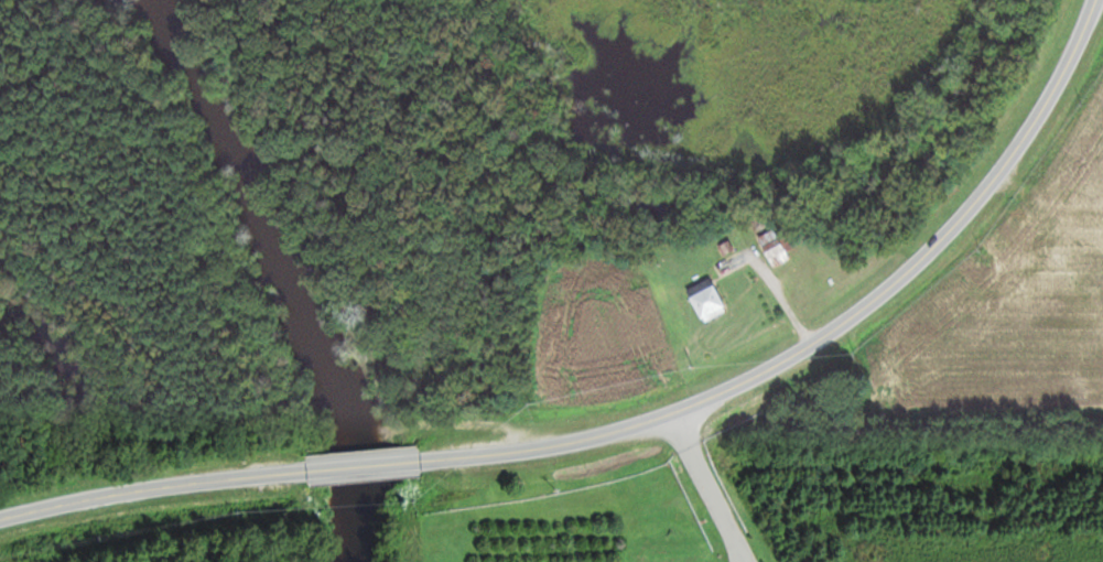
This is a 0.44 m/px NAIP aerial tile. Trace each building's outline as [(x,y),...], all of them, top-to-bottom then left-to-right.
[(758,242),(777,269),(794,257),(775,230),(758,242)] [(688,292),(706,324),(730,311),(712,279),(688,292)]
